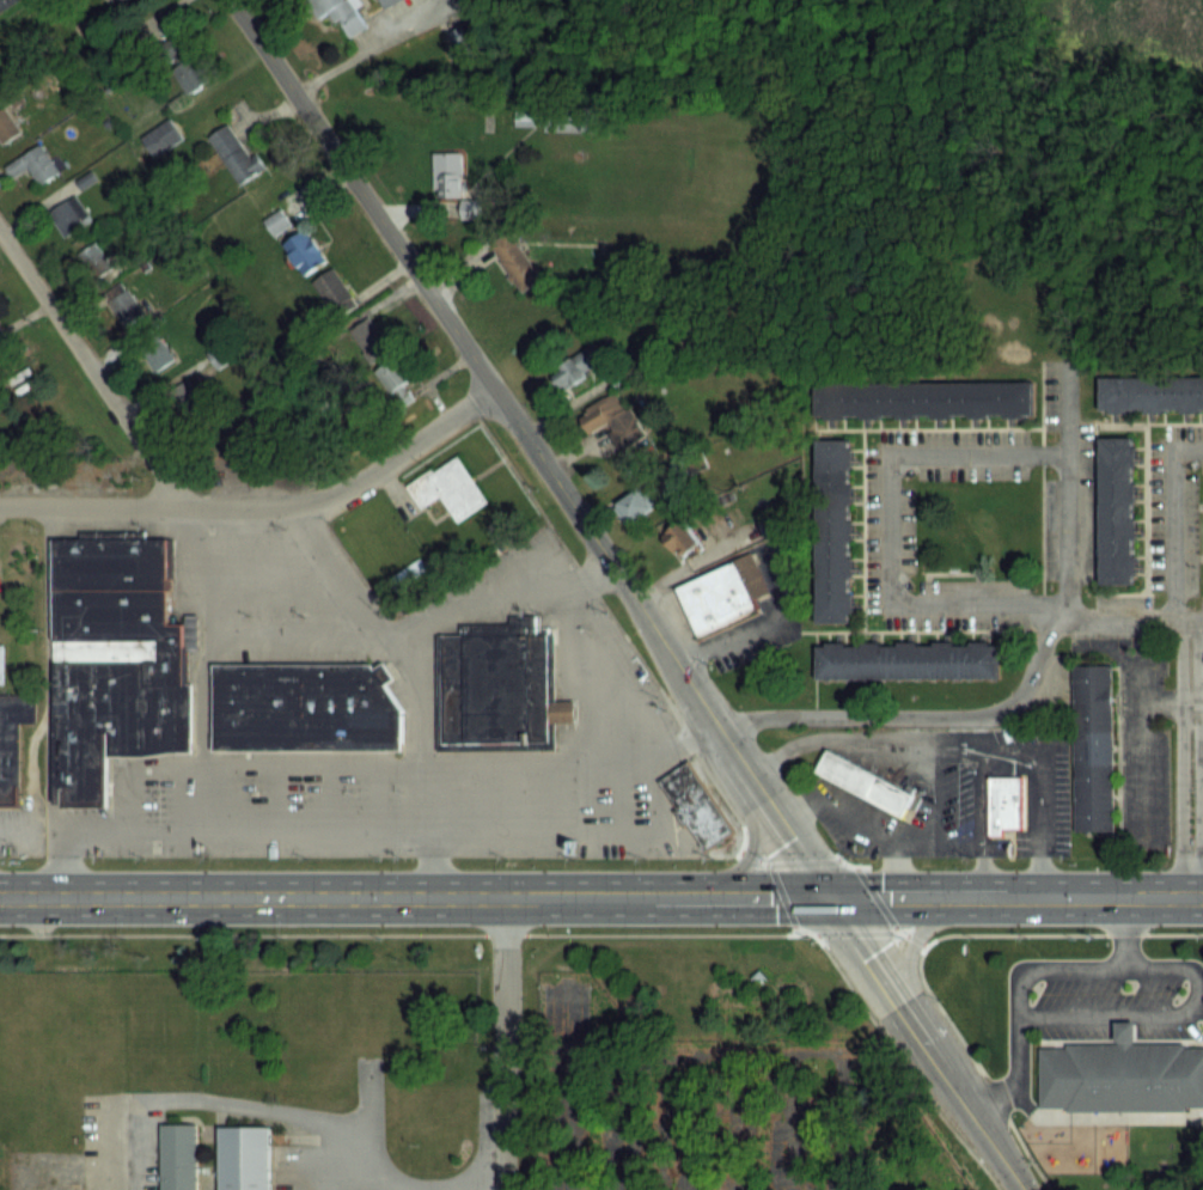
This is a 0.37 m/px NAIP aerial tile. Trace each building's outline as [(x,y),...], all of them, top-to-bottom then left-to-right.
[(21,2),(20,0),(0,0),(0,13),(21,2)] [(320,19),(332,12),(349,40),(367,28),(356,9),(363,5),(360,0),(309,0),(320,19)] [(404,0),(379,0),(383,9),(404,0)] [(475,22),(445,32),(455,60),(485,48),(475,22)] [(182,87),(206,89),(207,66),(183,65),(182,87)] [(24,131),(6,107),(0,111),(0,142),(3,146),(24,131)] [(231,124),(209,137),(239,188),(268,171),(258,154),(251,158),(231,124)] [(5,167),(12,179),(28,169),(40,187),(60,174),(40,144),(5,167)] [(463,200),(463,154),(434,154),(435,201),(461,200),(461,220),(481,220),(481,200),(463,200)] [(64,239),(92,222),(75,195),(47,212),(64,239)] [(283,244),(305,278),(328,263),(307,230),(283,244)] [(491,249),(523,294),(544,279),(511,234),(491,249)] [(109,279),(115,257),(90,250),(84,272),(109,279)] [(313,282),(335,319),(357,306),(335,269),(313,282)] [(104,300),(124,331),(148,315),(129,284),(104,300)] [(349,332),(371,362),(391,348),(370,317),(349,332)] [(138,352),(155,376),(177,361),(161,336),(138,352)] [(374,374),(390,397),(414,381),(398,357),(374,374)] [(1098,377),(1202,376),(1202,408),(1098,409),(1098,377)] [(814,383),(1032,382),(1032,414),(814,415),(814,383)] [(195,406),(199,395),(184,391),(180,402),(195,406)] [(607,427),(619,451),(645,438),(623,393),(601,403),(602,404),(579,415),(588,436),(607,427)] [(1099,584),(1098,438),(1130,438),(1131,582),(1099,584)] [(816,622),(814,439),(847,439),(848,622),(816,622)] [(433,471),(457,456),(488,501),(457,521),(439,494),(420,507),(404,484),(430,468),(433,471)] [(625,529),(665,508),(653,485),(613,505),(625,529)] [(662,535),(677,561),(701,547),(686,521),(662,535)] [(61,803),(53,803),(51,538),(166,537),(166,623),(183,623),(184,683),(191,683),(191,752),(106,752),(106,806),(61,807),(61,803)] [(698,639),(676,587),(749,554),(767,592),(752,599),(758,612),(698,639)] [(458,634),(458,623),(508,623),(508,615),(536,614),(536,633),(552,633),(552,700),(572,700),(572,721),(552,721),(552,749),(435,749),(434,634),(458,634)] [(999,677),(817,678),(816,646),(997,645),(999,677)] [(213,749),(213,663),(371,664),(373,667),(383,661),(393,677),(384,683),(401,709),(401,750),(213,749)] [(1111,829),(1073,830),(1070,665),(1110,665),(1111,829)] [(34,723),(34,695),(0,695),(0,808),(19,808),(19,723),(34,723)] [(900,816),(816,770),(826,749),(912,794),(900,816)] [(733,830),(704,850),(685,824),(682,826),(671,810),(674,807),(657,780),(686,759),(733,830)] [(988,835),(988,776),(1020,775),(1021,828),(1002,828),(1002,835),(988,835)] [(1183,1046),(1202,1046),(1202,1105),(1183,1106),(1183,1110),(1065,1111),(1065,1107),(1039,1107),(1038,1048),(1064,1046),(1064,1043),(1113,1043),(1113,1020),(1132,1020),(1134,1042),(1183,1042),(1183,1046)] [(196,1123),(196,1189),(160,1189),(160,1123),(196,1123)] [(268,1127),(268,1189),(218,1189),(218,1127),(268,1127)]
